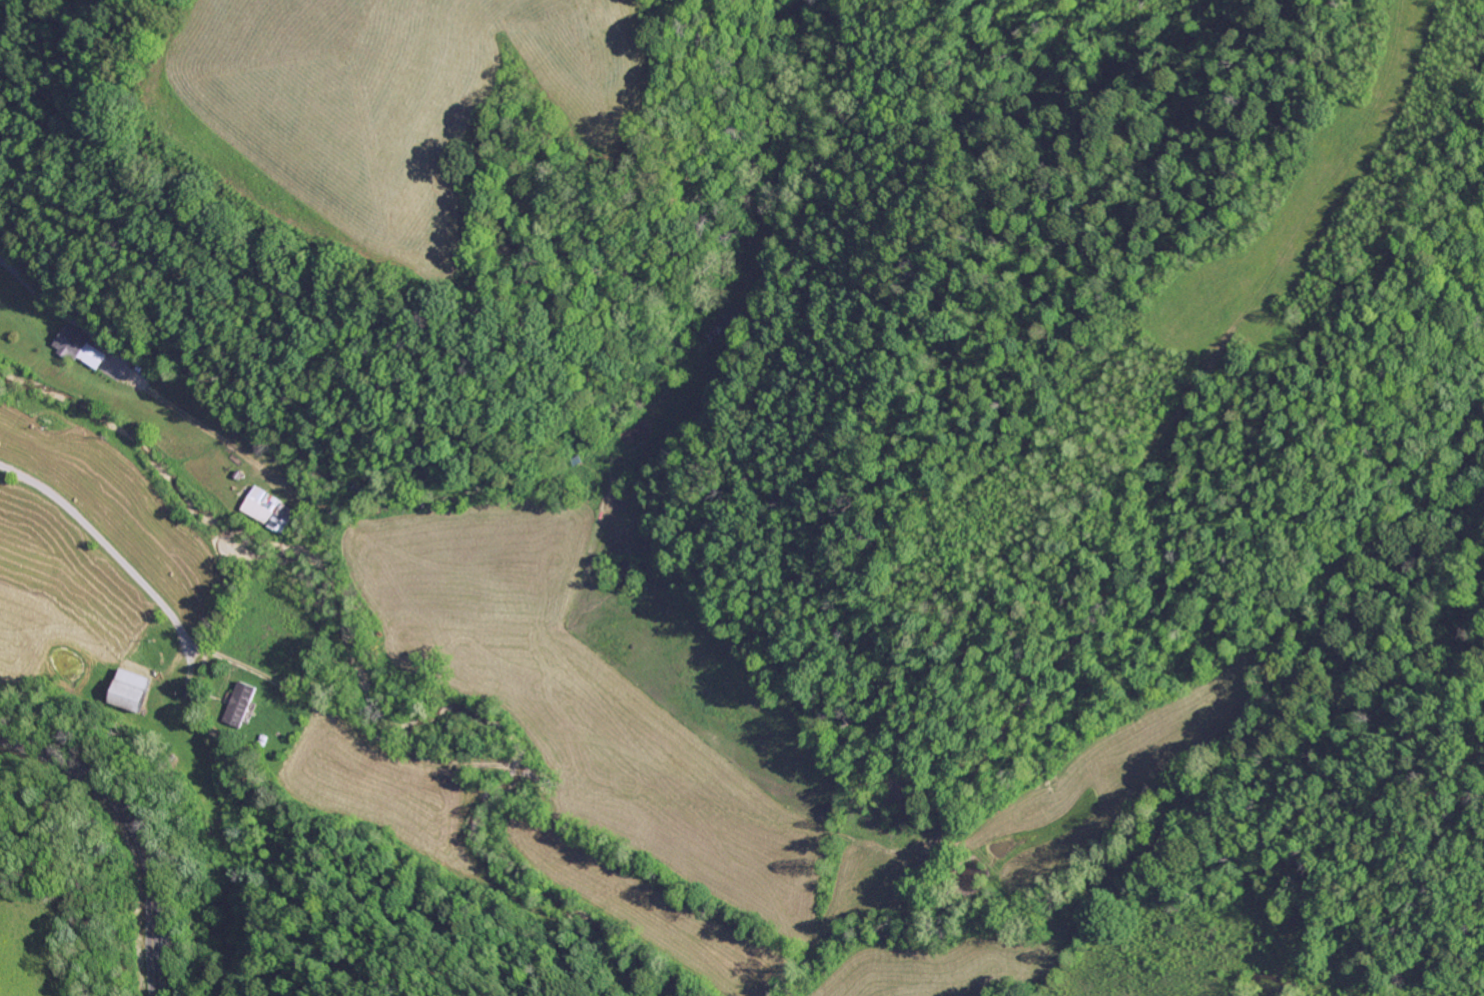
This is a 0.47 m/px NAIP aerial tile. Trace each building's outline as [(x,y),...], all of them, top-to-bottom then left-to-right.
[(108,356),(88,343),(90,339),(67,325),(54,346),(97,373),(108,356)] [(285,535),(298,510),(255,486),(242,511),(285,535)] [(152,680),(121,668),(108,703),(139,714),(152,680)] [(242,728),(257,688),(239,682),(224,722),(242,728)]
